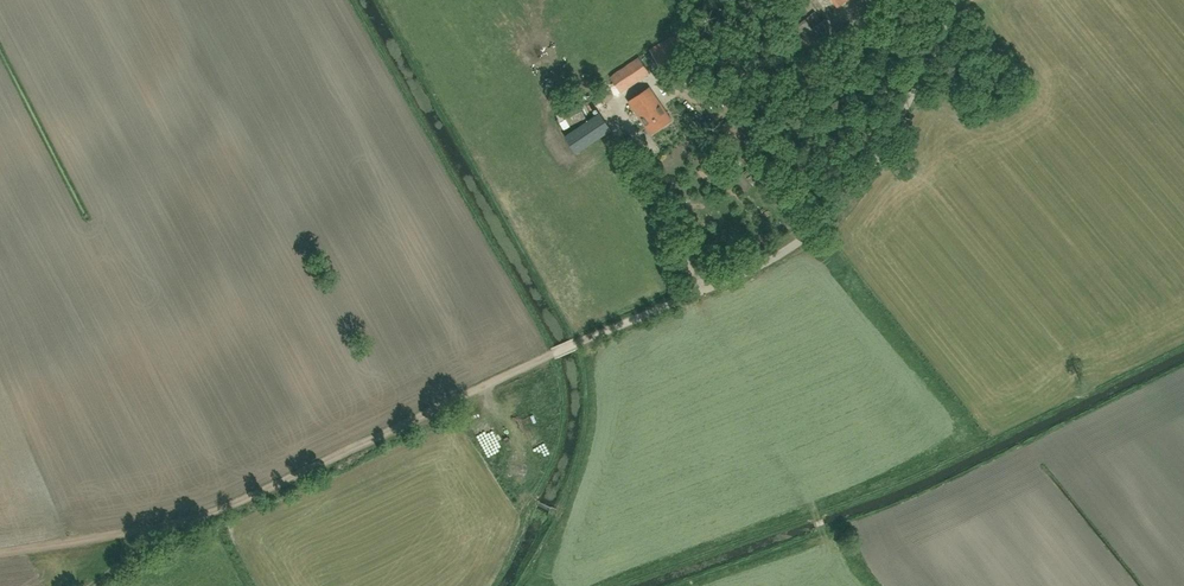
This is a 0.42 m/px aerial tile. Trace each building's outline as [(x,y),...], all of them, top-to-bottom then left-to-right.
[(665,74),(688,60),(674,36),(650,49),(665,74)] [(621,93),(650,74),(640,58),(610,76),(621,93)] [(703,66),(698,59),(678,73),(683,81),(691,76),(698,86),(703,83),(695,73),(703,66)] [(651,134),(671,120),(650,88),(630,102),(651,134)] [(563,128),(586,118),(580,104),(557,115),(563,128)] [(605,139),(614,135),(605,114),(568,131),(576,150),(604,137),(605,139)] [(728,159),(749,145),(743,135),(723,151),(728,159)] [(755,185),(759,182),(751,171),(747,174),(755,185)]
